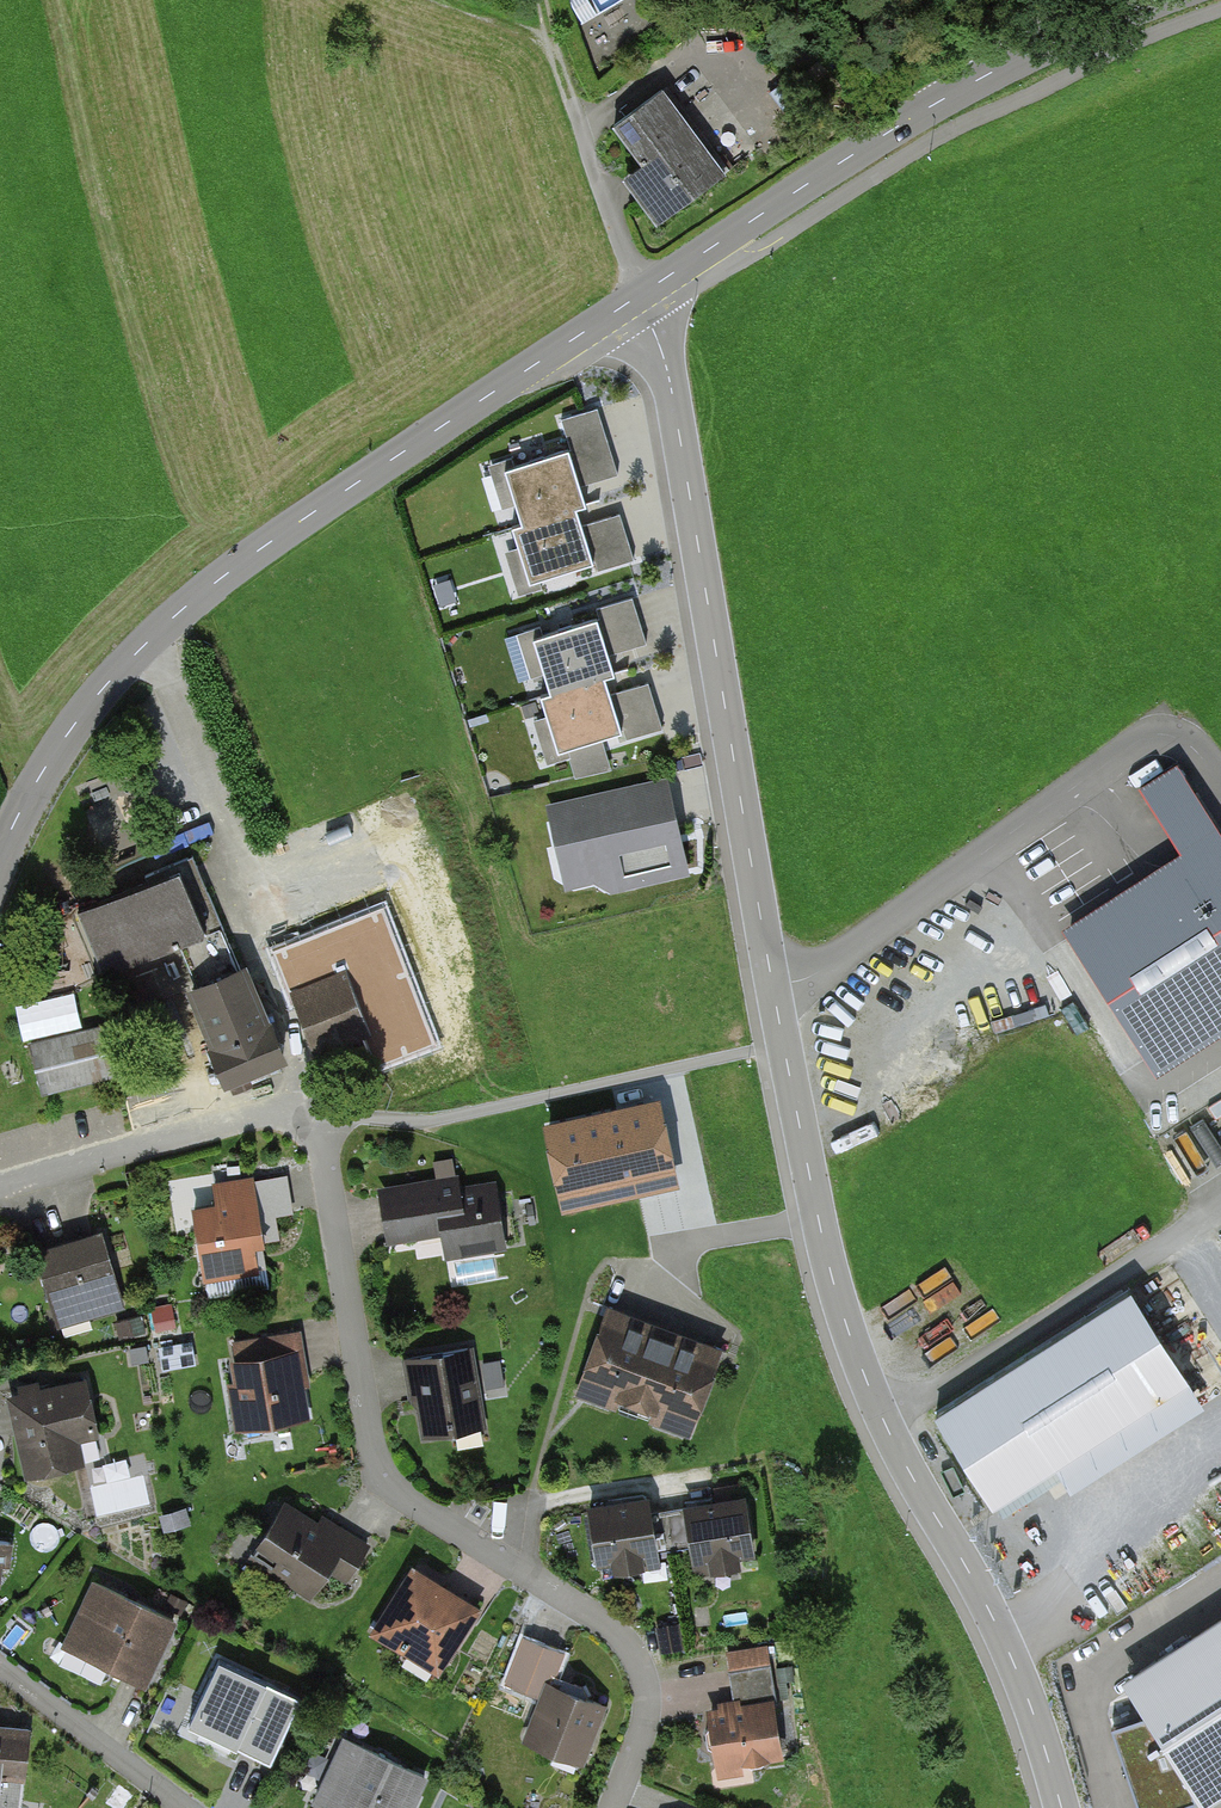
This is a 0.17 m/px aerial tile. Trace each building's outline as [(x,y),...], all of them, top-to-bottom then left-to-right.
[(725,172),(663,89),(615,125),(659,184),(640,199),(657,222),(725,172)] [(570,443),(500,464),(518,523),(588,502),(570,443)] [(577,506),(507,527),(524,583),(594,564),(577,506)] [(595,608),(525,629),(543,688),(613,668),(595,608)] [(602,672),(532,692),(549,749),(619,730),(602,672)] [(628,735),(665,727),(655,678),(618,686),(628,735)] [(1176,760),(1134,787),(1220,921),(1220,830),(1176,760)] [(688,871),(666,778),(546,806),(569,899),(688,871)] [(1058,927),(1154,1074),(1220,1030),(1220,925),(1173,852),(1058,927)] [(147,884),(76,912),(104,980),(205,940),(203,935),(221,928),(193,857),(143,876),(147,884)] [(383,908),(272,951),(290,997),(288,998),(314,1064),(364,1045),(374,1072),(438,1048),(383,908)] [(247,972),(185,997),(208,1055),(206,1056),(223,1098),(287,1072),(270,1029),(247,972)] [(103,1027),(28,1046),(35,1076),(42,1074),(48,1097),(116,1081),(103,1027)] [(674,1181),(656,1102),(549,1126),(564,1193),(632,1177),(635,1189),(674,1181)] [(218,1207),(195,1211),(206,1276),(257,1268),(251,1231),(260,1230),(252,1180),(215,1186),(218,1207)] [(439,1194),(385,1202),(390,1237),(445,1228),(448,1252),(503,1243),(494,1185),(457,1191),(455,1180),(437,1182),(439,1194)] [(102,1229),(33,1249),(45,1290),(56,1327),(125,1307),(114,1270),(102,1229)] [(1126,1284),(929,1417),(994,1513),(1191,1380),(1126,1284)] [(608,1317),(585,1381),(691,1419),(714,1355),(608,1317)] [(166,1365),(199,1363),(197,1339),(165,1341),(166,1365)] [(476,1345),(406,1354),(418,1441),(488,1431),(476,1345)] [(306,1348),(228,1356),(236,1435),(314,1427),(306,1348)] [(489,1384),(507,1382),(505,1356),(487,1358),(489,1384)] [(84,1382),(12,1397),(27,1472),(75,1462),(69,1433),(93,1428),(84,1382)] [(647,1500),(590,1509),(598,1559),(614,1556),(616,1567),(640,1563),(638,1553),(674,1547),(668,1513),(649,1515),(647,1500)] [(744,1500),(668,1513),(674,1547),(692,1544),(694,1558),(712,1556),(713,1566),(737,1562),(735,1553),(753,1550),(744,1500)] [(331,1533),(283,1504),(250,1557),(309,1593),(326,1566),(346,1578),(367,1544),(336,1525),(331,1533)] [(0,1540),(0,1584),(6,1584),(11,1542),(0,1540)] [(474,1609),(413,1571),(375,1630),(437,1669),(474,1609)] [(174,1620),(95,1582),(66,1644),(145,1681),(174,1620)] [(1121,1676),(1198,1800),(1220,1786),(1220,1613),(1121,1676)] [(682,1646),(678,1628),(658,1632),(661,1650),(682,1646)] [(733,1707),(702,1712),(712,1774),(780,1763),(770,1702),(777,1701),(771,1662),(767,1663),(764,1645),(724,1652),(733,1707)] [(604,1700),(550,1678),(559,1655),(541,1648),(526,1686),(545,1694),(528,1736),(581,1757),(604,1700)] [(299,1698),(220,1661),(191,1722),(270,1759),(299,1698)] [(0,1722),(0,1804),(22,1806),(30,1724),(0,1722)] [(345,1738),(316,1800),(332,1807),(409,1807),(425,1775),(345,1738)]
